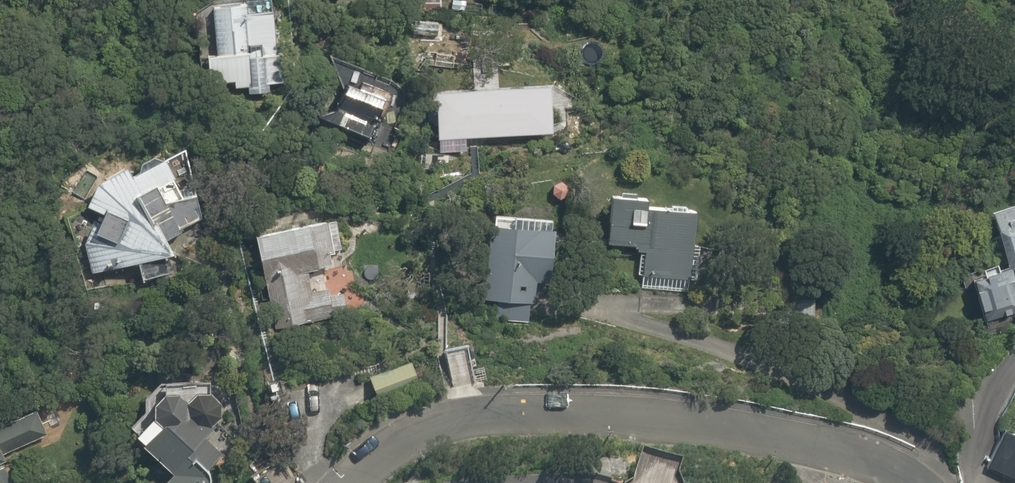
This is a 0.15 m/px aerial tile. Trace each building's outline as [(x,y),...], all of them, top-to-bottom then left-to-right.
[(219,52),(213,53),(213,78),(278,77),(276,0),(218,0),(219,52)] [(416,9),(442,9),(443,0),(416,0),(416,9)] [(392,85),(354,70),(342,98),(333,94),(325,114),(372,134),(392,85)] [(164,254),(176,251),(170,238),(213,216),(200,190),(192,194),(171,154),(138,171),(136,166),(134,166),(132,166),(130,167),(128,167),(127,167),(125,168),(123,168),(122,168),(120,169),(118,170),(117,170),(115,171),(113,172),(112,173),(110,174),(109,175),(107,176),(106,177),(105,178),(103,179),(102,180),(101,182),(100,183),(98,184),(97,186),(96,187),(95,189),(94,190),(94,192),(93,193),(92,195),(91,197),(91,198),(90,200),(90,202),(104,214),(100,226),(93,224),(87,241),(83,241),(83,243),(83,245),(83,248),(83,250),(84,252),(84,255),(85,257),(85,259),(86,261),(86,264),(87,266),(88,268),(89,270),(89,271),(90,273),(139,261),(143,279),(168,275),(164,254)] [(701,206),(614,196),(609,241),(644,245),(640,282),(692,288),(701,206)] [(558,277),(563,212),(492,207),(486,301),(540,304),(542,276),(558,277)] [(1002,210),(1014,259),(1014,207),(1002,210)] [(263,272),(335,262),(333,248),(340,247),(336,218),(256,230),(263,272)] [(983,305),(1014,294),(1014,266),(975,280),(983,305)] [(218,476),(194,448),(217,428),(211,420),(212,420),(214,419),(216,419),(217,418),(219,416),(220,415),(221,413),(222,412),(223,410),(223,408),(224,406),(224,405),(223,403),(223,401),(222,399),(222,397),(221,396),(219,394),(218,393),(216,392),(215,391),(213,390),(211,390),(209,390),(207,390),(206,390),(204,391),(202,391),(200,392),(199,393),(197,394),(196,396),(195,397),(194,399),(194,401),(182,387),(159,408),(171,422),(150,441),(176,471),(163,482),(210,482),(218,476)] [(19,482),(6,455),(48,436),(33,404),(0,419),(0,482),(18,482),(19,482)] [(1010,429),(993,468),(1014,478),(1014,431),(1010,429)]
